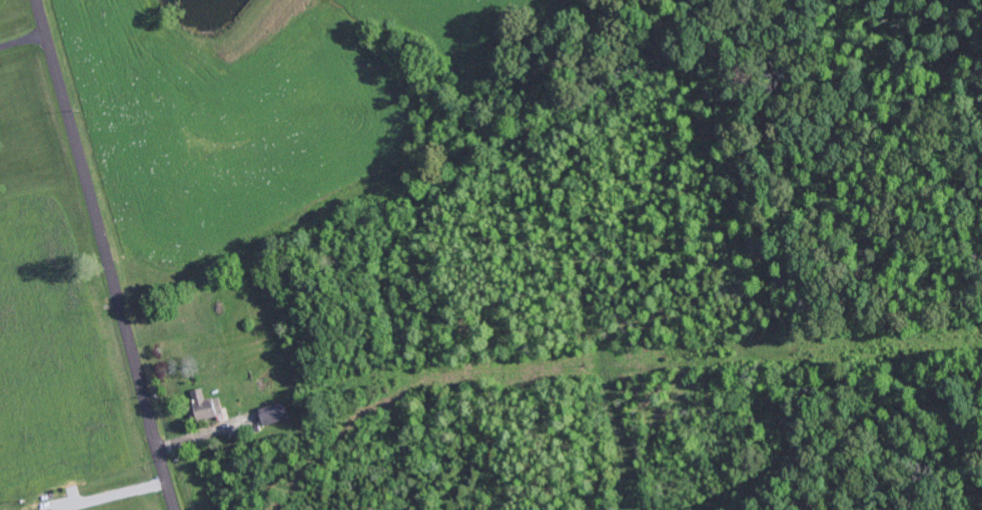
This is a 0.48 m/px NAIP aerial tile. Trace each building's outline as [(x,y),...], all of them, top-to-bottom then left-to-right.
[(223,397),(209,401),(206,389),(194,392),(202,421),(228,414),(223,397)] [(293,419),(288,402),(262,410),(267,427),(293,419)]
